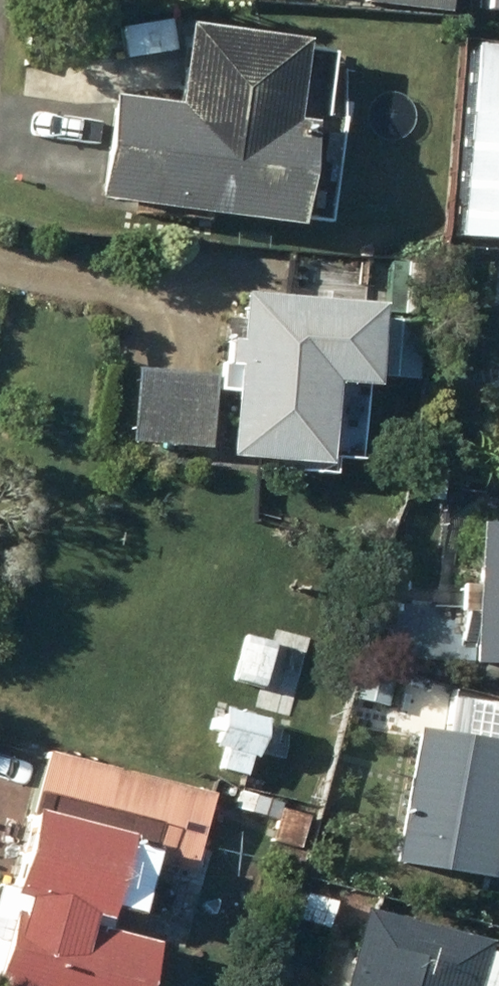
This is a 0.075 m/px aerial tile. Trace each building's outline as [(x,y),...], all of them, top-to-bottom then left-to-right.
[(450,8),(451,0),(385,0),(450,8)] [(490,9),(498,9),(498,0),(490,0),(490,9)] [(294,112),(304,35),(191,19),(180,101),(111,92),(98,190),(301,218),(316,115),(294,112)] [(463,231),(498,234),(498,43),(478,41),(463,231)] [(390,258),(389,313),(422,314),(423,259),(390,258)] [(226,361),(240,362),(234,449),(330,455),(335,377),(375,380),(380,296),(246,288),(243,330),(228,329),(226,361)] [(141,365),(133,439),(210,447),(219,374),(141,365)] [(464,579),(464,605),(476,605),(476,660),(498,660),(498,520),(480,521),(480,579),(464,579)] [(245,633),(234,678),(266,686),(277,641),(245,633)] [(212,714),(209,726),(222,730),(218,743),(230,746),(224,769),(246,775),(253,751),(259,753),(269,716),(226,705),(223,716),(212,714)] [(398,859),(493,875),(498,840),(498,738),(421,725),(398,859)] [(215,790),(48,752),(19,882),(0,878),(0,981),(5,982),(5,985),(148,985),(158,940),(107,928),(113,905),(143,912),(155,860),(197,869),(215,790)] [(281,806),(273,836),(301,844),(309,813),(281,806)] [(340,898),(307,889),(299,919),(331,928),(340,898)] [(491,939),(369,904),(355,952),(350,950),(339,985),(498,985),(498,984),(498,952),(488,949),(491,939)]
